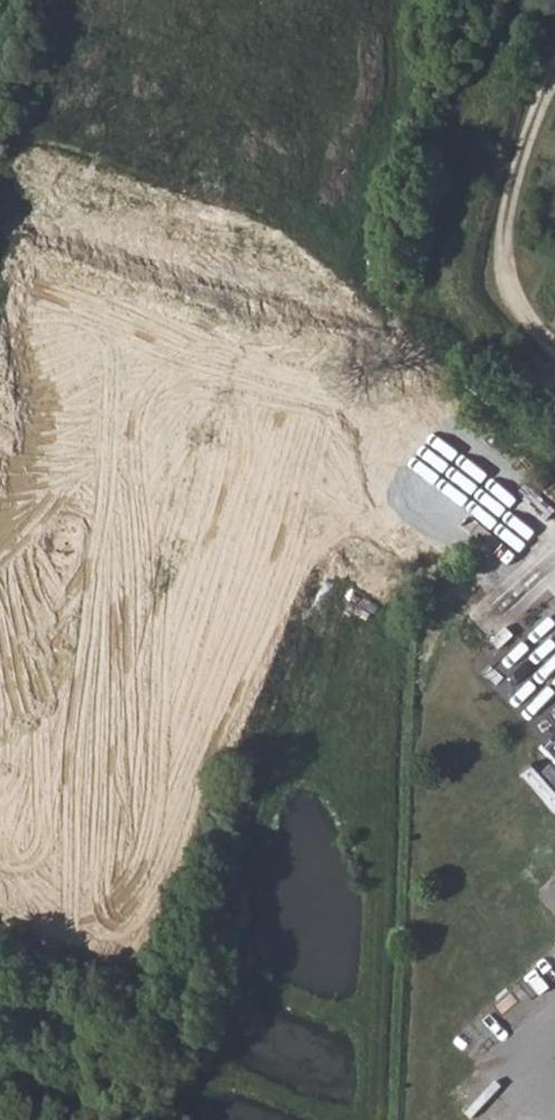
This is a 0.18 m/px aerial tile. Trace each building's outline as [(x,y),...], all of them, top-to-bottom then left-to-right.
[(544,751),(554,763),(554,740),(544,751)]
